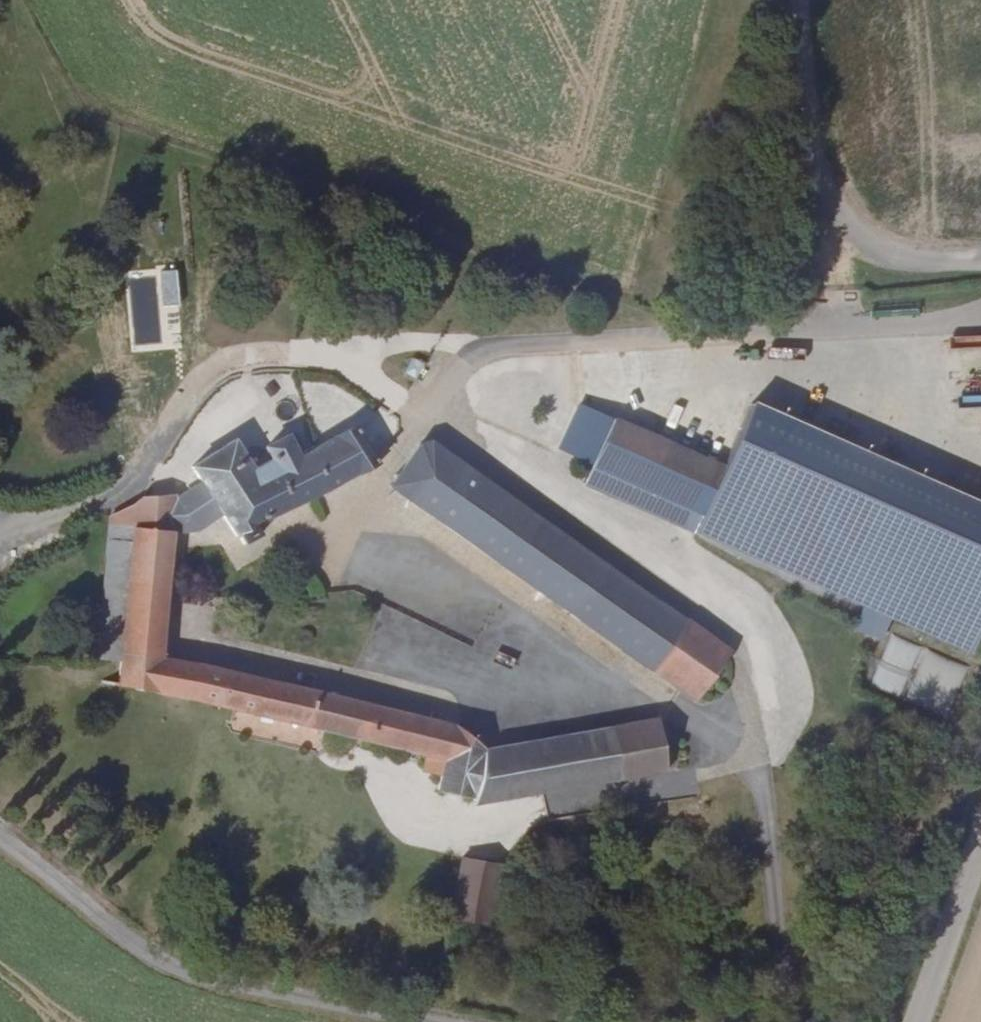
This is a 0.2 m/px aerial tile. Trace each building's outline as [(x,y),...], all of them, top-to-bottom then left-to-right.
[(824,497),(859,402),(830,391),(796,487),(824,497)] [(578,459),(723,523),(744,477),(567,396),(546,445),(578,459)] [(312,417),(318,430),(336,423),(330,410),(312,417)] [(294,459),(312,496),(377,467),(376,464),(392,439),(381,427),(360,440),(351,427),(298,457),(294,459)] [(486,479),(424,436),(390,485),(451,529),(486,479)] [(178,493),(187,532),(221,517),(239,544),(260,533),(256,525),(312,496),(294,459),(298,457),(286,437),(263,450),(268,458),(250,469),(234,442),(191,468),(198,481),(178,493)] [(968,459),(974,442),(961,438),(929,526),(942,531),(945,521),(968,459)] [(569,478),(714,543),(723,523),(578,459),(569,478)] [(980,468),(980,463),(968,459),(945,521),(950,523),(959,500),(968,503),(980,468)] [(451,529),(470,543),(505,493),(486,479),(451,529)] [(123,588),(167,591),(173,533),(187,532),(178,493),(138,497),(129,509),(123,588)] [(505,493),(470,543),(647,671),(679,623),(683,618),(505,493)] [(117,659),(123,588),(129,509),(108,518),(95,657),(117,659)] [(918,636),(954,535),(942,531),(929,526),(892,626),(918,636)] [(347,582),(363,586),(370,557),(377,559),(382,541),(359,536),(347,582)] [(123,588),(117,659),(115,687),(190,703),(200,668),(160,659),(167,591),(123,588)] [(857,629),(884,641),(892,626),(864,614),(857,629)] [(719,663),(703,642),(679,623),(647,671),(691,702),(719,663)] [(904,697),(918,644),(888,636),(874,689),(904,697)] [(948,717),(969,667),(927,649),(905,699),(948,717)] [(207,707),(344,736),(352,704),(200,668),(190,703),(207,707)] [(352,704),(344,736),(416,751),(430,754),(433,775),(451,775),(453,793),(478,788),(472,746),(453,728),(352,704)] [(493,794),(685,764),(677,714),(538,736),(500,745),(476,750),(472,746),(478,788),(490,785),(493,794)] [(444,922),(487,930),(500,868),(457,857),(444,922)]
